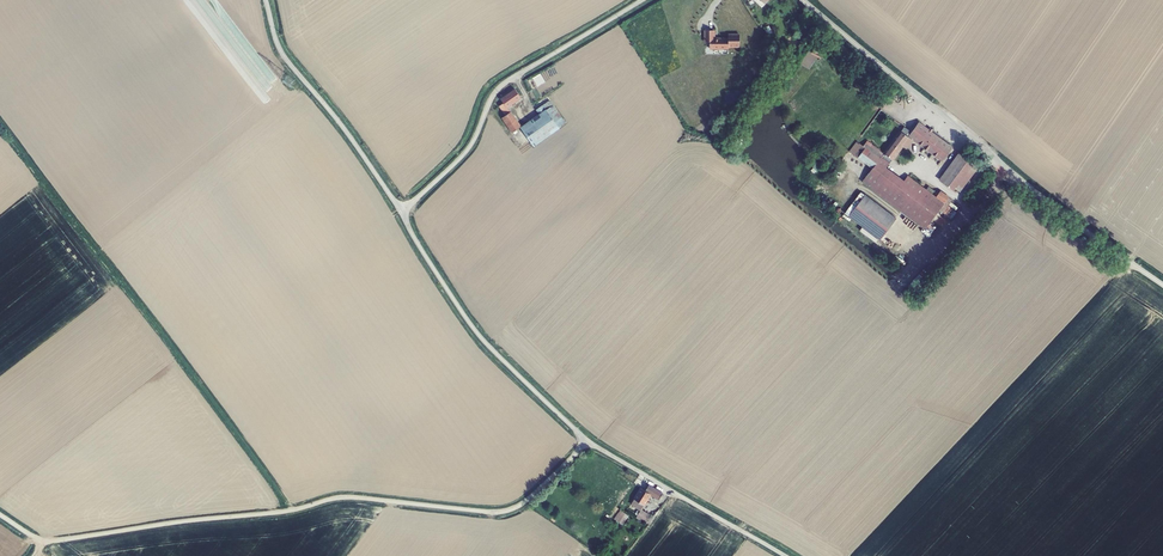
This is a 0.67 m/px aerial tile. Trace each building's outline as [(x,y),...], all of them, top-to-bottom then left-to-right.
[(714,30),(705,30),(705,42),(709,42),(709,48),(728,48),(728,47),(739,47),(739,35),(728,35),(728,39),(714,39),(714,30)] [(817,47),(813,52),(821,59),(825,54),(817,47)] [(808,67),(801,80),(807,82),(813,70),(808,67)] [(521,98),(515,89),(501,99),(504,103),(499,106),(506,115),(502,118),(512,133),(521,127),(508,108),(521,98)] [(521,127),(534,146),(566,123),(550,100),(536,110),(539,114),(521,127)] [(929,130),(919,123),(916,126),(915,125),(910,132),(904,127),(884,153),(892,159),(902,146),(906,148),(913,139),(942,161),(952,147),(931,132),(933,130),(930,128),(929,130)] [(873,169),(877,163),(884,153),(874,146),(870,151),(857,142),(850,152),(873,169)] [(877,163),(885,169),(892,159),(884,153),(877,163)] [(956,188),(960,190),(977,167),(974,164),(959,153),(939,180),(953,190),(956,188)] [(825,157),(815,168),(818,171),(829,161),(825,157)] [(945,203),(936,197),(908,176),(903,182),(885,169),(877,163),(873,169),(863,183),(870,188),(925,230),(945,203)] [(941,191),(936,197),(945,203),(949,197),(941,191)] [(879,239),(895,217),(865,195),(849,216),(879,239)] [(641,488),(631,504),(636,507),(642,510),(652,494),(660,500),(663,494),(649,485),(645,490),(641,488)] [(621,509),(615,519),(624,524),(630,514),(621,509)] [(642,510),(637,516),(646,524),(651,518),(642,510)]
